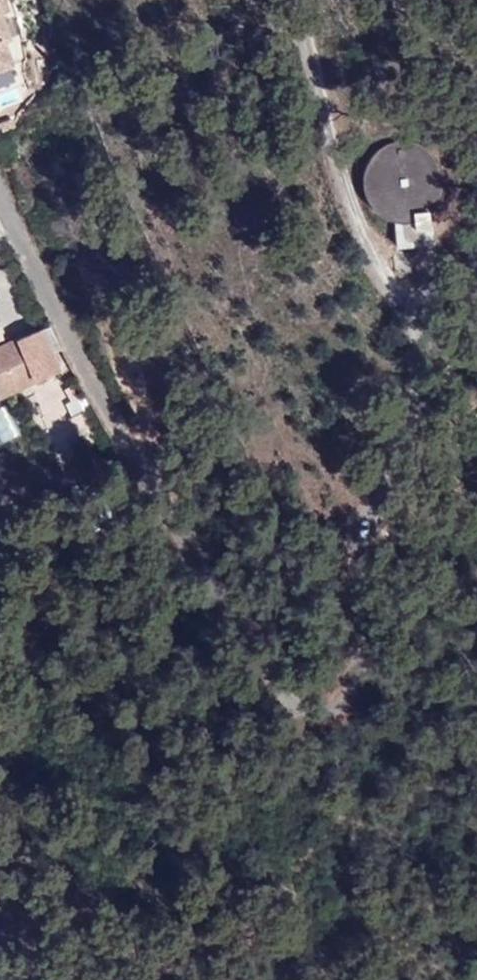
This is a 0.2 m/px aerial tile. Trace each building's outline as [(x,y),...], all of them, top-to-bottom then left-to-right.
[(13,66),(4,42),(9,40),(0,16),(0,71),(13,66)] [(398,246),(433,243),(429,215),(435,211),(442,202),(447,189),(447,175),(444,164),(438,155),(428,146),(417,142),(405,140),(395,142),(386,146),(374,157),(368,169),(366,184),(370,198),(376,208),(384,216),(395,221),(398,246)] [(42,329),(0,346),(0,396),(60,371),(42,329)]
